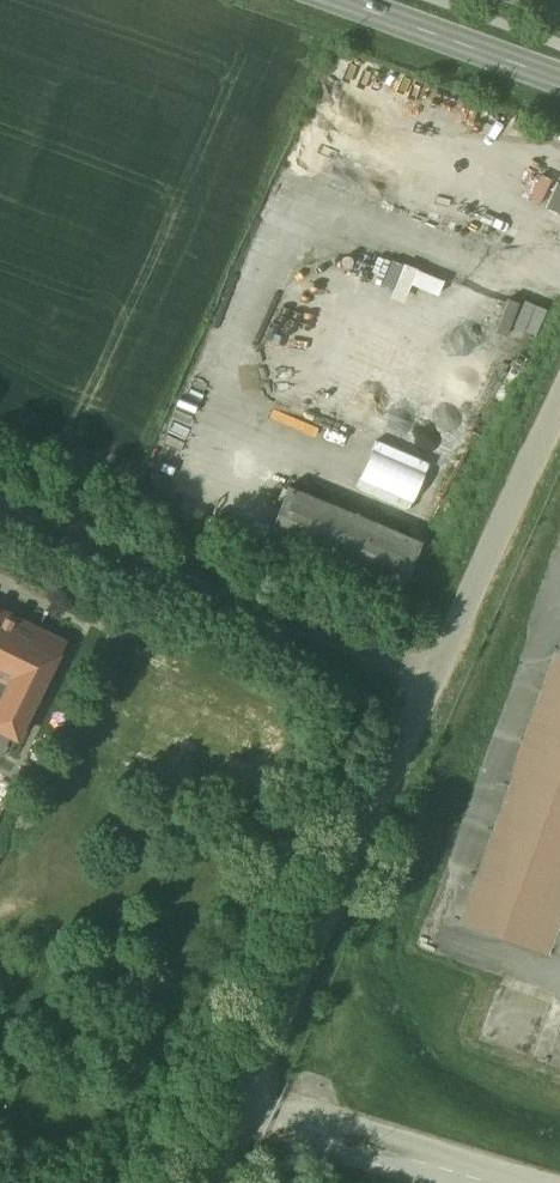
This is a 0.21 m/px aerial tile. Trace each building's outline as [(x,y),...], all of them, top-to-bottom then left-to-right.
[(424,543),(289,487),(267,540),(401,596),(424,543)] [(17,619),(0,611),(0,652),(17,619)] [(17,619),(0,652),(0,728),(17,736),(56,658),(31,646),(39,630),(17,619)] [(558,651),(460,921),(550,953),(559,925),(559,651),(558,651)] [(500,988),(481,1042),(548,1066),(559,1032),(559,1009),(500,988)]
